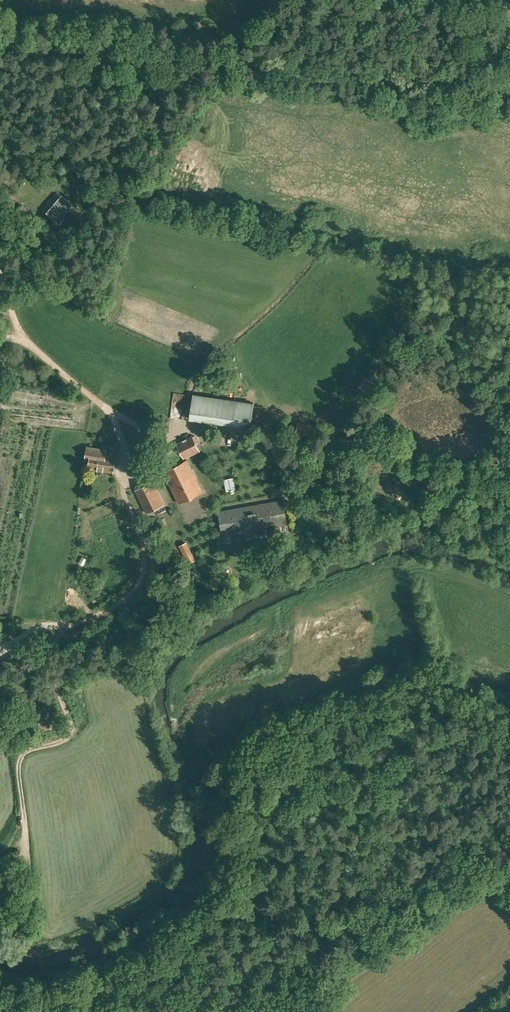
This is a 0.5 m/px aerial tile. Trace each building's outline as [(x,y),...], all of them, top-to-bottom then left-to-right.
[(73,197),(59,213),(65,218),(79,203),(73,197)] [(380,357),(375,364),(369,375),(367,378),(365,377),(359,386),(373,395),(379,386),(371,381),(384,359),(380,357)] [(254,403),(194,394),(190,419),(250,427),(254,403)] [(316,426),(299,422),(296,433),(314,437),(316,426)] [(177,443),(184,460),(198,454),(189,436),(177,443)] [(113,471),(115,457),(100,455),(101,449),(88,447),(86,459),(90,460),(89,467),(113,471)] [(179,503),(203,491),(187,459),(163,471),(179,503)] [(146,510),(166,500),(157,482),(136,492),(146,510)] [(287,524),(283,500),(218,512),(222,536),(287,524)] [(195,561),(186,543),(179,545),(188,564),(195,561)] [(87,559),(82,557),(79,563),(83,566),(87,559)] [(41,723),(51,722),(49,705),(28,708),(30,719),(40,717),(41,723)] [(2,871),(4,880),(0,881),(0,891),(7,890),(7,893),(14,892),(9,869),(2,871)]
